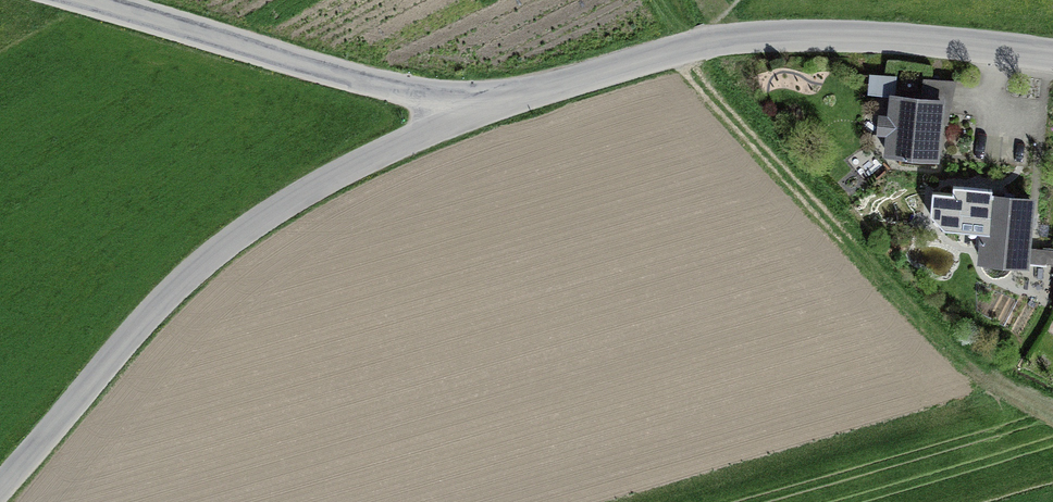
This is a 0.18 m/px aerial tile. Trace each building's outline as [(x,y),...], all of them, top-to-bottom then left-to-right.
[(891,101),(886,157),(937,162),(943,106),(891,101)] [(987,200),(981,268),(1029,273),(1035,204),(987,200)]
